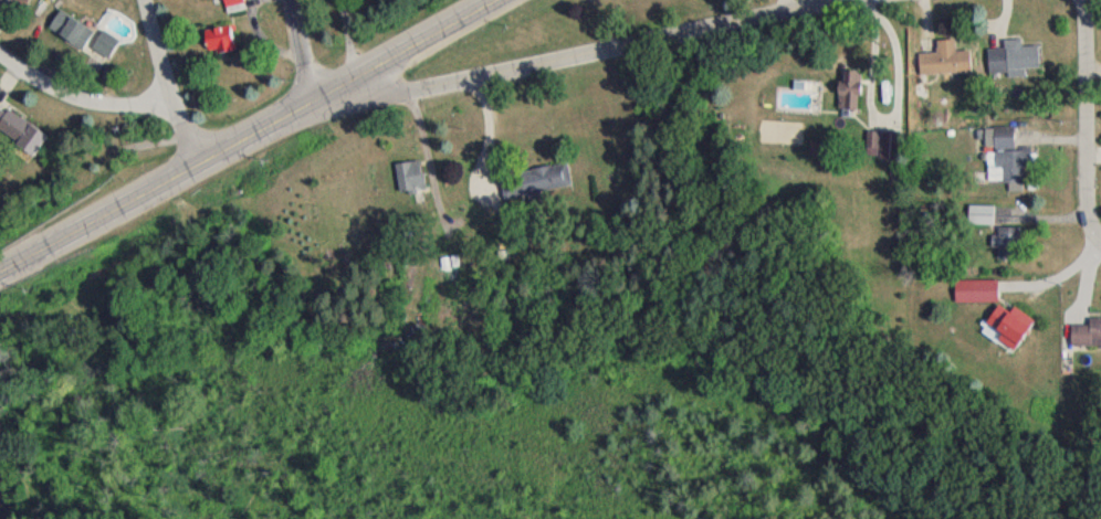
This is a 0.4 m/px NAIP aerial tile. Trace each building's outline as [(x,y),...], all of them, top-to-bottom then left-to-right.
[(2,1),(22,13),(30,0),(0,0),(0,5),(2,1)] [(237,0),(221,0),(224,10),(239,5),(237,0)] [(45,36),(81,55),(91,36),(55,17),(45,36)] [(205,61),(233,54),(228,30),(199,36),(205,61)] [(105,65),(117,47),(100,35),(88,54),(105,65)] [(986,79),(1036,77),(1035,52),(1018,52),(1018,45),(1001,46),(1001,55),(985,56),(986,79)] [(968,79),(967,57),(952,57),(952,46),(934,46),(934,59),(914,60),(914,81),(968,79)] [(857,77),(836,77),(836,115),(857,115),(857,77)] [(22,160),(38,140),(0,111),(0,143),(22,160)] [(1020,187),(1020,172),(1028,171),(1028,153),(1013,154),(1012,131),(982,132),(982,155),(985,155),(986,187),(1020,187)] [(893,138),(868,138),(868,164),(892,164),(893,138)] [(394,198),(419,198),(419,167),(394,167),(394,198)] [(500,203),(568,192),(564,169),(497,180),(500,203)] [(1017,265),(1017,233),(993,233),(993,265),(1017,265)] [(995,285),(951,286),(951,309),(995,308),(983,327),(983,336),(1011,355),(1030,328),(1012,315),(1004,315),(996,310),(995,285)] [(1085,324),(1085,331),(1068,331),(1068,353),(1100,353),(1100,324),(1085,324)]
